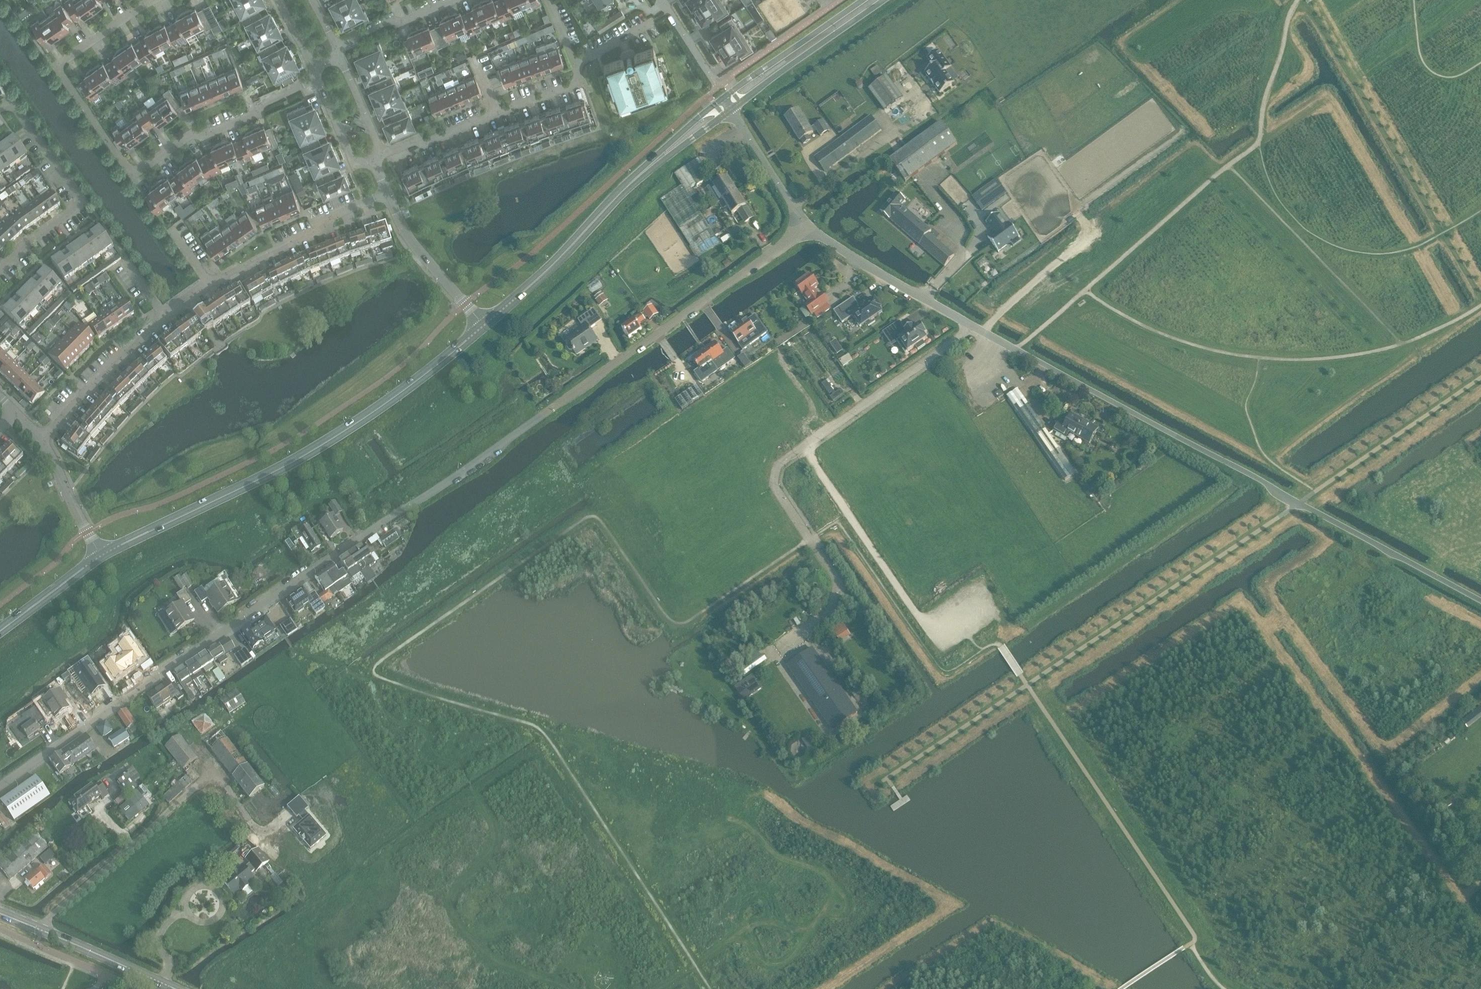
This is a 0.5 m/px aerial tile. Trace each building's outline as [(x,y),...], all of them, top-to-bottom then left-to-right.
[(94,14),(95,13),(86,0),(68,0),(65,2),(77,18),(83,15),(84,17),(88,17),(91,16),(92,15),(94,14)] [(100,9),(101,8),(100,6),(102,4),(101,2),(104,0),(86,0),(95,13),(97,11),(99,10),(100,9)] [(239,20),(239,22),(259,11),(256,6),(263,2),(262,0),(242,0),(236,3),(240,11),(238,12),(242,19),(239,20)] [(338,1),(331,5),(333,8),(332,9),(336,16),(359,4),(356,0),(338,0),(338,1)] [(482,0),(481,1),(490,22),(500,18),(501,21),(507,18),(500,0),(497,0),(494,1),(493,0),(490,0),(489,0),(483,0),(482,0)] [(507,18),(514,15),(513,13),(522,9),(519,0),(500,0),(507,18)] [(522,9),(532,5),(533,7),(540,4),(538,0),(519,0),(522,9)] [(694,7),(696,10),(712,0),(688,0),(688,1),(692,7),(692,8),(694,7)] [(729,12),(721,0),(712,0),(696,10),(698,13),(697,14),(698,15),(697,15),(701,22),(702,21),(702,23),(707,19),(712,16),(714,15),(717,20),(729,12)] [(752,0),(746,4),(750,12),(757,7),(752,0)] [(477,3),(475,4),(474,5),(475,6),(472,8),(473,10),(467,13),(475,32),(482,29),(481,27),(490,22),(481,1),(478,2),(477,3)] [(369,20),(365,11),(363,12),(359,4),(336,16),(340,24),(341,23),(343,27),(350,23),(353,28),(369,20)] [(66,33),(67,32),(68,31),(66,30),(69,28),(67,25),(73,22),(61,5),(55,9),(56,11),(48,17),(62,36),(63,35),(64,34),(66,33)] [(188,9),(186,11),(184,11),(195,32),(205,27),(206,30),(212,26),(203,8),(197,11),(196,9),(193,10),(192,8),(191,9),(188,9)] [(180,14),(179,15),(178,16),(179,17),(176,19),(177,21),(172,24),(181,43),(187,39),(186,37),(195,32),(184,11),(182,13),(180,14)] [(259,11),(239,22),(240,24),(244,22),(247,29),(249,28),(253,35),(276,23),(272,15),(271,16),(269,13),(262,16),(259,11)] [(452,13),(450,14),(449,14),(459,36),(468,32),(469,34),(475,32),(467,13),(462,15),(460,13),(457,14),(457,12),(454,13),(452,13)] [(444,17),(443,18),(442,18),(443,20),(440,21),(441,24),(435,26),(444,45),(450,43),(449,40),(459,36),(449,14),(446,16),(444,17)] [(59,38),(60,37),(62,36),(48,17),(39,23),(38,21),(32,25),(37,33),(41,38),(44,42),(49,38),(51,40),(54,38),(54,40),(57,39),(59,38)] [(717,46),(718,45),(720,48),(743,34),(732,17),(720,25),(723,30),(721,31),(716,34),(711,37),(712,39),(716,45),(717,46)] [(765,19),(760,22),(763,28),(769,24),(765,19)] [(279,31),(280,30),(276,23),(253,35),(257,43),(255,44),(259,52),(276,43),(273,38),(280,34),(279,31)] [(157,26),(155,27),(154,27),(165,48),(174,44),(175,46),(181,43),(172,24),(166,27),(165,25),(162,26),(161,24),(158,25),(157,26)] [(587,25),(582,28),(589,38),(594,35),(587,25)] [(420,27),(419,28),(417,28),(427,50),(436,46),(437,48),(444,45),(435,26),(430,29),(428,26),(425,28),(425,26),(422,26),(420,27)] [(150,30),(148,31),(147,32),(148,33),(145,35),(146,38),(140,41),(150,59),(156,56),(155,53),(165,48),(154,27),(151,29),(150,30)] [(771,27),(766,31),(771,39),(776,36),(771,27)] [(413,30),(411,31),(410,32),(411,34),(408,35),(409,38),(403,40),(411,59),(418,57),(417,54),(427,50),(417,28),(414,29),(413,30)] [(741,58),(754,50),(743,34),(720,48),(723,51),(721,52),(722,53),(722,54),(726,60),(726,61),(732,57),(737,54),(738,53),(741,58)] [(125,45),(122,46),(121,47),(135,67),(143,61),(145,63),(150,59),(140,41),(133,45),(132,43),(129,45),(128,43),(127,44),(125,45)] [(547,49),(557,46),(556,41),(545,44),(547,49)] [(358,62),(357,63),(360,71),(384,60),(381,53),(383,52),(379,42),(362,50),(364,56),(357,59),(358,62)] [(286,45),(279,49),(276,43),(259,52),(264,61),(266,60),(270,67),(293,55),(289,48),(288,48),(286,45)] [(545,44),(536,47),(538,53),(547,49),(545,44)] [(554,67),(563,63),(557,46),(547,49),(554,67)] [(117,50),(116,52),(115,53),(116,54),(113,56),(115,58),(110,62),(122,79),(127,75),(126,73),(135,67),(121,47),(119,49),(117,50)] [(656,96),(655,91),(667,87),(653,47),(634,54),(637,63),(626,67),(623,58),(604,65),(617,104),(630,100),(631,104),(656,96)] [(554,67),(547,49),(538,53),(544,70),(554,67)] [(933,67),(925,73),(930,81),(934,87),(935,86),(940,94),(954,84),(954,83),(950,78),(955,74),(951,69),(951,68),(938,51),(927,59),(933,67)] [(538,53),(528,56),(534,74),(544,70),(538,53)] [(295,63),(297,63),(293,55),(270,67),(273,75),(271,76),(276,85),(282,82),(292,77),(293,76),(290,70),(297,67),(295,63)] [(534,74),(528,56),(519,60),(525,77),(534,74)] [(390,67),(388,68),(384,60),(360,71),(364,78),(365,78),(367,81),(374,78),(376,83),(394,76),(390,67)] [(525,77),(519,60),(509,63),(515,80),(525,77)] [(95,66),(94,66),(92,67),(106,87),(115,81),(116,83),(122,79),(110,62),(105,65),(103,63),(100,65),(100,63),(97,64),(95,66)] [(499,67),(505,84),(515,80),(509,63),(499,67)] [(161,64),(156,67),(159,72),(164,69),(161,64)] [(90,69),(87,71),(86,73),(88,74),(85,76),(87,78),(81,82),(93,99),(96,103),(102,98),(99,95),(98,93),(106,87),(92,67),(91,68),(90,69)] [(243,85),(236,68),(226,72),(233,89),(243,85)] [(423,70),(417,73),(419,78),(425,75),(423,70)] [(233,89),(226,72),(217,76),(224,93),(233,89)] [(258,78),(256,75),(245,80),(247,84),(258,78)] [(215,97),(224,93),(217,76),(207,80),(215,97)] [(373,95),(371,96),(375,104),(399,93),(395,86),(398,85),(394,76),(376,83),(379,89),(371,92),(373,95)] [(482,92),(475,76),(465,80),(472,97),(482,92)] [(887,76),(869,89),(882,108),(884,111),(902,98),(887,76)] [(292,77),(282,82),(284,85),(294,80),(292,77)] [(465,80),(459,82),(458,78),(454,80),(456,84),(463,101),(472,97),(465,80)] [(215,97),(207,80),(198,84),(205,101),(215,97)] [(452,86),(446,88),(454,105),(463,101),(456,84),(454,80),(450,82),(452,86)] [(80,92),(85,88),(82,83),(76,87),(80,92)] [(205,101),(198,84),(189,88),(196,105),(205,101)] [(173,117),(175,116),(176,115),(174,113),(177,111),(175,109),(181,105),(169,88),(163,92),(165,95),(156,101),(170,120),(172,118),(173,117)] [(179,92),(186,109),(196,105),(189,88),(179,92)] [(454,105),(446,88),(437,92),(444,109),(454,105)] [(427,96),(435,113),(444,109),(437,92),(427,96)] [(404,100),(402,101),(399,93),(375,104),(378,111),(379,111),(381,114),(388,111),(391,117),(408,109),(404,100)] [(581,102),(581,100),(573,103),(580,121),(590,118),(584,101),(581,102)] [(166,122),(168,121),(170,120),(156,101),(147,107),(146,104),(140,108),(152,125),(157,122),(159,124),(162,122),(162,124),(165,123),(166,122)] [(566,105),(567,107),(564,108),(570,125),(580,121),(573,103),(566,105)] [(291,123),(293,122),(297,129),(320,119),(317,111),(316,112),(314,108),(307,111),(305,106),(287,113),(291,123)] [(561,109),(560,107),(553,109),(559,128),(570,125),(564,108),(561,109)] [(144,138),(146,136),(147,135),(146,133),(149,131),(147,129),(152,125),(140,108),(135,112),(136,115),(128,121),(141,140),(143,139),(144,138)] [(410,119),(412,118),(408,109),(391,117),(393,122),(385,125),(387,128),(386,129),(389,138),(398,134),(397,134),(413,127),(410,119)] [(546,112),(546,114),(543,115),(549,132),(559,128),(553,109),(546,112)] [(799,109),(785,117),(800,141),(801,140),(804,144),(811,140),(808,136),(817,130),(821,136),(830,131),(823,121),(811,128),(799,109)] [(540,116),(539,114),(532,117),(539,136),(549,132),(543,115),(540,116)] [(871,116),(815,158),(825,172),(881,131),(871,116)] [(525,120),(525,122),(523,123),(529,140),(539,136),(532,117),(525,120)] [(942,123),(890,160),(906,182),(957,144),(956,143),(965,137),(951,117),(942,124),(942,123)] [(322,127),(324,127),(320,119),(297,129),(300,137),(298,138),(301,147),(319,139),(317,134),(324,131),(322,127)] [(139,142),(140,141),(141,140),(128,121),(119,127),(117,124),(112,129),(123,145),(129,142),(130,144),(133,142),(134,144),(135,143),(137,143),(139,142)] [(520,124),(519,122),(512,125),(519,143),(529,140),(523,123),(520,124)] [(505,127),(505,129),(502,130),(509,147),(519,143),(512,125),(505,127)] [(257,127),(254,128),(253,128),(262,150),(272,146),(273,148),(279,145),(278,142),(276,138),(274,134),(271,126),(265,129),(264,126),(261,128),(260,126),(257,127)] [(248,131),(247,131),(245,132),(247,134),(243,135),(245,138),(239,140),(247,159),(253,156),(252,154),(262,150),(253,128),(250,129),(248,131)] [(499,132),(498,130),(491,133),(499,151),(509,147),(502,130),(499,132)] [(484,136),(485,137),(482,139),(489,155),(499,151),(491,133),(484,136)] [(28,156),(14,137),(0,147),(0,176),(28,156)] [(479,140),(478,138),(471,141),(479,159),(489,155),(482,139),(479,140)] [(329,141),(321,144),(319,139),(301,147),(305,156),(307,155),(311,162),(335,152),(331,144),(330,145),(329,141)] [(224,141),(222,141),(221,142),(230,164),(240,160),(241,162),(247,159),(239,140),(233,143),(232,140),(229,141),(228,140),(226,140),(224,141)] [(464,144),(465,146),(462,147),(469,163),(479,159),(471,141),(464,144)] [(216,144),(215,145),(213,146),(215,148),(211,149),(213,152),(205,155),(215,173),(221,170),(220,168),(230,164),(221,142),(218,143),(216,144)] [(458,146),(451,150),(459,168),(469,163),(462,147),(459,148),(458,146)] [(444,153),(445,155),(442,156),(449,172),(459,168),(451,150),(444,153)] [(291,152),(284,155),(286,161),(293,158),(291,152)] [(314,170),(312,171),(316,180),(333,172),(331,167),(338,164),(337,160),(338,160),(335,152),(311,162),(314,170)] [(186,161),(199,181),(202,184),(211,178),(210,177),(215,173),(205,155),(198,160),(196,157),(194,159),(193,157),(190,159),(188,160),(186,161)] [(438,155),(431,158),(439,177),(449,172),(442,156),(439,157),(438,155)] [(424,161),(425,163),(422,165),(429,181),(439,177),(431,158),(424,161)] [(683,186),(661,200),(698,258),(720,244),(686,191),(696,184),(697,185),(708,179),(696,160),(675,174),(683,186)] [(182,165),(181,166),(180,167),(181,168),(178,170),(180,173),(175,176),(186,193),(192,189),(191,187),(199,181),(186,161),(183,163),(182,165)] [(254,174),(269,168),(267,163),(252,170),(254,174)] [(411,168),(420,186),(429,181),(422,165),(419,166),(418,164),(411,168)] [(409,190),(419,186),(420,186),(411,168),(404,171),(405,173),(402,174),(409,190)] [(244,181),(239,172),(234,174),(239,184),(244,181)] [(343,174),(335,178),(333,172),(316,180),(319,189),(322,188),(325,196),(341,189),(349,186),(345,177),(344,178),(343,174)] [(160,179),(158,181),(157,181),(171,201),(179,195),(181,197),(186,193),(175,176),(170,180),(168,177),(165,179),(164,177),(162,179),(160,179)] [(249,193),(258,189),(256,183),(254,178),(249,180),(251,185),(248,186),(247,181),(237,185),(243,195),(249,192),(249,193)] [(714,185),(708,189),(718,204),(720,203),(724,201),(723,201),(737,192),(731,183),(731,182),(729,178),(728,178),(714,186),(714,185)] [(154,184),(152,186),(151,187),(152,188),(150,190),(151,192),(146,196),(158,213),(164,209),(162,207),(171,201),(157,181),(155,183),(154,184)] [(996,181),(973,197),(983,212),(1005,196),(996,181)] [(300,186),(295,188),(298,195),(306,192),(303,184),(300,186)] [(291,213),(301,208),(293,190),(283,194),(291,213)] [(60,205),(50,191),(41,198),(51,212),(60,205)] [(724,201),(720,203),(723,209),(727,206),(732,214),(732,215),(738,211),(745,223),(754,218),(746,205),(743,201),(737,192),(723,201),(724,201)] [(272,194),(262,197),(264,202),(272,221),(281,217),(274,198),(272,194)] [(281,217),(291,213),(283,194),(274,198),(281,217)] [(897,194),(881,213),(945,267),(955,255),(929,233),(931,231),(901,206),(905,201),(897,194)] [(42,218),(51,212),(41,198),(32,204),(42,218)] [(255,206),(262,225),(272,221),(264,202),(255,206)] [(33,225),(42,218),(32,204),(23,211),(33,225)] [(182,217),(183,216),(188,213),(183,207),(178,211),(182,217)] [(995,210),(984,218),(992,229),(986,234),(995,248),(1008,238),(1011,242),(1018,237),(1015,233),(1016,232),(1006,219),(1004,221),(995,210)] [(25,231),(33,225),(23,211),(14,217),(24,231),(25,231)] [(249,233),(257,227),(246,211),(237,217),(249,233)] [(234,212),(226,218),(229,222),(240,239),(249,233),(237,217),(234,212)] [(14,217),(5,225),(17,238),(24,231),(14,217)] [(232,245),(240,239),(229,222),(221,228),(232,245)] [(209,230),(212,234),(224,251),(232,245),(221,228),(218,224),(209,230)] [(375,227),(381,246),(382,251),(393,248),(386,224),(375,227)] [(17,238),(5,225),(0,230),(0,235),(9,245),(17,238)] [(365,233),(371,250),(381,246),(375,227),(364,231),(365,233)] [(100,228),(51,262),(64,281),(113,247),(100,228)] [(224,251),(212,234),(209,230),(201,236),(215,257),(224,251)] [(365,233),(355,236),(360,253),(371,250),(365,233)] [(9,245),(0,235),(0,252),(1,253),(9,245)] [(348,240),(345,241),(350,256),(360,253),(355,236),(348,238),(348,240)] [(341,242),(341,241),(333,243),(340,260),(350,256),(345,241),(341,242)] [(326,246),(327,248),(324,249),(330,264),(340,260),(333,243),(326,246)] [(313,251),(320,268),(330,264),(324,249),(321,250),(320,248),(313,251)] [(307,256),(303,257),(310,272),(320,268),(313,251),(306,254),(307,256)] [(300,259),(299,257),(292,261),(300,277),(310,272),(303,257),(300,259)] [(286,266),(283,267),(291,282),(300,277),(292,261),(285,264),(286,266)] [(280,267),(273,270),(281,286),(291,282),(283,267),(281,268),(280,267)] [(4,311),(20,327),(61,285),(45,269),(4,311)] [(267,275),(264,277),(271,291),(281,286),(273,270),(266,273),(267,275)] [(99,281),(103,287),(107,284),(107,283),(110,280),(106,274),(102,276),(103,278),(99,281)] [(810,274),(796,285),(809,303),(805,306),(800,310),(806,318),(811,315),(812,315),(814,314),(815,315),(818,319),(831,308),(829,305),(828,304),(829,303),(822,293),(819,296),(815,289),(819,286),(810,274)] [(264,301),(273,296),(271,291),(264,277),(260,279),(259,277),(253,281),(262,296),(261,297),(264,301)] [(97,280),(88,286),(93,293),(96,291),(95,290),(101,286),(97,280)] [(253,281),(243,286),(252,302),(261,297),(262,296),(253,281)] [(84,289),(89,296),(93,293),(88,286),(84,289)] [(237,290),(236,288),(230,292),(241,311),(250,305),(240,288),(237,290)] [(71,295),(68,292),(63,297),(66,300),(71,295)] [(224,298),(221,300),(232,317),(241,311),(230,292),(223,296),(224,298)] [(603,294),(596,300),(600,306),(608,300),(603,294)] [(66,300),(63,297),(58,302),(61,305),(66,300)] [(853,298),(834,311),(842,323),(847,320),(852,316),(860,328),(867,323),(869,326),(875,322),(873,319),(882,313),(879,310),(881,309),(875,300),(865,307),(865,306),(861,309),(857,304),(853,298)] [(125,320),(134,314),(124,300),(115,306),(113,304),(125,320)] [(221,300),(218,302),(217,300),(211,304),(223,323),(232,317),(221,300)] [(72,309),(75,306),(70,301),(67,303),(72,309)] [(61,305),(58,302),(52,307),(56,311),(61,305)] [(67,303),(64,307),(69,312),(72,309),(67,303)] [(107,307),(106,305),(103,307),(116,327),(125,320),(113,304),(113,303),(107,307)] [(205,310),(202,312),(213,329),(214,329),(223,323),(211,304),(204,309),(205,310)] [(652,304),(644,310),(649,318),(658,312),(652,304)] [(267,305),(259,309),(262,313),(269,308),(267,305)] [(56,311),(52,307),(47,313),(50,316),(56,311)] [(102,310),(102,312),(103,314),(97,319),(107,333),(116,327),(103,307),(103,308),(104,309),(102,310)] [(198,316),(194,319),(205,334),(205,335),(209,332),(214,329),(213,329),(202,312),(201,313),(198,316)] [(50,316),(47,313),(42,318),(45,321),(50,316)] [(572,351),(574,350),(577,355),(598,341),(590,330),(597,325),(589,314),(579,321),(583,327),(566,339),(570,344),(568,346),(568,348),(570,351),(572,351)] [(635,319),(623,328),(629,338),(642,329),(639,325),(645,320),(641,314),(635,319)] [(730,331),(729,331),(743,350),(768,333),(755,316),(749,320),(747,318),(747,319),(730,331)] [(10,321),(5,317),(0,322),(0,323),(4,327),(4,326),(8,322),(10,321)] [(45,321),(42,318),(37,323),(40,326),(45,321)] [(88,325),(98,339),(107,333),(97,319),(88,325)] [(191,321),(190,319),(183,324),(197,341),(205,335),(205,334),(194,319),(191,321)] [(53,329),(56,326),(50,320),(47,323),(53,329)] [(9,330),(14,325),(10,321),(8,322),(4,326),(9,330)] [(40,326),(37,323),(32,328),(35,331),(40,326)] [(47,323),(44,326),(50,332),(53,329),(47,323)] [(96,341),(79,324),(71,332),(88,349),(96,341)] [(178,330),(176,332),(188,348),(197,341),(183,324),(177,328),(178,330)] [(17,328),(14,325),(9,330),(8,331),(11,334),(17,328)] [(889,329),(884,333),(893,346),(898,343),(905,354),(916,347),(918,350),(926,346),(923,342),(927,339),(924,335),(927,333),(921,325),(914,330),(912,326),(905,331),(895,338),(889,329)] [(11,334),(14,337),(20,331),(17,328),(11,334)] [(35,331),(32,328),(27,334),(30,337),(35,331)] [(80,356),(88,349),(71,332),(63,339),(80,356)] [(172,333),(166,337),(179,355),(188,348),(176,332),(173,334),(172,333)] [(41,341),(35,336),(32,339),(38,344),(41,341)] [(161,344),(158,346),(171,362),(179,355),(166,337),(160,342),(161,344)] [(73,364),(80,356),(63,339),(56,347),(73,364)] [(32,343),(29,340),(24,346),(27,349),(32,343)] [(715,342),(704,350),(718,370),(719,371),(735,359),(728,349),(723,353),(715,342)] [(27,349),(30,352),(35,347),(32,343),(27,349)] [(48,355),(65,372),(73,364),(56,347),(48,355)] [(159,369),(167,362),(156,348),(147,355),(159,369)] [(704,350),(692,359),(693,360),(693,361),(695,364),(696,364),(700,369),(699,370),(695,373),(702,382),(718,371),(718,370),(704,350)] [(6,355),(0,361),(0,373),(2,374),(14,362),(6,355)] [(150,376),(159,369),(147,355),(138,363),(150,376)] [(48,359),(45,356),(39,361),(42,364),(48,359)] [(840,361),(844,367),(849,364),(845,358),(840,361)] [(42,364),(45,367),(51,362),(48,359),(42,364)] [(21,370),(14,362),(2,374),(9,382),(21,370)] [(138,363),(130,371),(143,383),(150,376),(138,363)] [(29,377),(21,370),(9,382),(17,390),(29,377)] [(60,371),(55,377),(58,380),(63,374),(60,371)] [(135,391),(143,383),(130,371),(122,378),(135,391)] [(168,379),(174,374),(171,371),(165,376),(168,379)] [(158,382),(161,385),(168,379),(165,376),(158,382)] [(37,385),(29,377),(17,390),(25,397),(37,385)] [(127,398),(135,391),(122,378),(115,386),(127,398)] [(822,384),(829,395),(831,393),(833,395),(830,397),(833,402),(844,394),(841,390),(835,393),(826,381),(822,384)] [(33,405),(45,393),(37,385),(25,397),(33,405)] [(153,393),(158,388),(155,385),(150,390),(153,393)] [(120,406),(127,398),(115,386),(106,394),(120,406)] [(697,386),(676,401),(683,411),(704,396),(697,386)] [(1018,389),(1007,397),(1066,481),(1076,474),(1018,389)] [(143,396),(146,399),(153,393),(150,390),(143,396)] [(106,394),(99,402),(112,414),(120,406),(106,394)] [(137,408),(143,403),(140,400),(134,405),(137,408)] [(105,422),(112,414),(99,402),(92,410),(105,422)] [(128,411),(131,414),(137,408),(134,405),(128,411)] [(98,430),(105,422),(92,410),(84,418),(98,430)] [(123,423),(128,417),(125,414),(120,421),(123,423)] [(1059,422),(1054,431),(1057,433),(1055,436),(1064,441),(1066,437),(1069,433),(1090,444),(1098,429),(1071,414),(1065,426),(1059,422)] [(76,426),(91,438),(98,430),(84,418),(79,424),(77,427),(76,426)] [(114,427),(117,430),(123,423),(120,421),(114,427)] [(76,425),(68,435),(84,447),(91,438),(76,426),(76,425)] [(108,440),(114,433),(111,431),(105,437),(108,440)] [(62,444),(78,456),(84,447),(68,435),(62,444)] [(100,443),(103,446),(108,440),(105,437),(100,443)] [(8,446),(7,445),(1,450),(15,465),(23,457),(11,444),(8,446)] [(100,449),(97,446),(92,453),(95,456),(100,449)] [(8,472),(15,465),(1,450),(0,452),(0,464),(8,472)] [(92,453),(87,459),(90,462),(95,456),(92,453)] [(24,473),(30,467),(27,464),(21,470),(24,473)] [(15,476),(18,479),(24,473),(21,470),(15,476)] [(8,488),(14,482),(11,479),(5,485),(8,488)] [(2,494),(8,488),(5,485),(0,490),(0,492),(2,494)] [(328,506),(335,517),(341,513),(334,502),(328,506)] [(333,516),(320,524),(330,539),(343,531),(333,516)] [(290,532),(291,534),(296,542),(301,538),(311,552),(320,546),(311,532),(315,530),(312,526),(308,528),(304,531),(300,525),(290,532)] [(393,543),(399,539),(393,531),(387,535),(393,543)] [(387,535),(380,540),(386,548),(393,543),(387,535)] [(378,536),(368,543),(370,546),(380,539),(378,536)] [(289,540),(285,543),(292,552),(296,549),(289,540)] [(362,546),(355,550),(368,568),(374,564),(376,563),(379,560),(374,553),(371,555),(363,545),(362,546)] [(355,550),(348,555),(360,574),(361,573),(365,579),(366,581),(370,578),(365,570),(368,568),(355,550)] [(348,555),(340,561),(345,568),(342,571),(349,581),(351,584),(353,587),(365,579),(361,573),(360,574),(348,555)] [(334,565),(324,572),(329,579),(329,578),(333,583),(332,583),(339,593),(348,586),(351,584),(349,581),(342,571),(339,573),(334,565)] [(324,572),(315,578),(325,592),(318,597),(323,604),(330,599),(339,593),(332,583),(333,583),(329,578),(329,579),(324,572)] [(181,578),(186,587),(188,589),(193,586),(187,575),(181,578)] [(181,591),(186,587),(181,578),(180,576),(174,579),(181,591)] [(207,587),(210,592),(206,595),(202,588),(195,593),(202,603),(208,599),(218,614),(234,603),(222,584),(221,585),(218,580),(207,587)] [(305,590),(287,602),(295,614),(297,612),(299,613),(304,610),(304,608),(309,604),(316,615),(325,609),(315,593),(309,597),(305,590)] [(181,602),(159,617),(164,626),(171,636),(194,620),(184,605),(191,601),(184,591),(177,595),(181,602)] [(251,626),(241,633),(255,654),(256,656),(262,652),(281,639),(280,637),(279,636),(266,617),(252,627),(251,626)] [(218,645),(207,652),(214,663),(218,660),(221,665),(228,660),(224,655),(235,648),(229,639),(218,646),(218,645)] [(129,640),(120,647),(134,666),(144,659),(129,640)] [(119,657),(106,667),(115,680),(125,672),(133,666),(134,666),(120,647),(114,651),(119,657)] [(242,665),(252,659),(245,649),(235,656),(242,665)] [(812,649),(788,666),(833,730),(857,713),(812,649)] [(744,675),(766,659),(760,650),(737,666),(744,675)] [(207,652),(194,660),(201,671),(203,670),(206,674),(213,668),(211,665),(214,663),(207,652)] [(87,689),(88,690),(92,696),(104,687),(91,669),(94,667),(88,658),(78,665),(82,670),(75,675),(86,690),(87,689)] [(201,671),(194,660),(184,667),(193,682),(200,677),(202,681),(207,688),(211,685),(207,678),(204,675),(203,675),(201,671)] [(191,702),(195,700),(186,686),(193,682),(184,667),(173,674),(191,702)] [(225,678),(219,668),(213,672),(219,683),(225,678)] [(748,679),(736,688),(745,701),(757,692),(763,688),(754,676),(748,679)] [(171,689),(167,683),(148,697),(156,709),(176,696),(179,700),(184,696),(176,685),(171,689)] [(245,703),(236,689),(220,700),(230,713),(245,703)] [(60,692),(45,703),(56,719),(70,710),(61,698),(64,697),(60,692)] [(23,720),(10,729),(20,743),(27,738),(28,739),(40,731),(36,725),(42,721),(35,709),(22,718),(23,720)] [(127,729),(133,725),(124,711),(118,715),(127,729)] [(1470,715),(1462,722),(1467,728),(1476,721),(1470,715)] [(112,731),(106,722),(97,728),(103,737),(112,731)] [(124,729),(109,739),(114,748),(129,738),(128,735),(124,729)] [(221,732),(206,743),(249,799),(264,787),(221,732)] [(59,775),(71,766),(71,765),(95,748),(86,735),(49,760),(59,775)] [(179,735),(165,747),(183,769),(197,758),(179,735)] [(133,767),(126,772),(116,780),(121,786),(118,788),(121,792),(113,799),(118,806),(127,799),(126,798),(139,788),(131,779),(138,774),(133,767)] [(186,776),(162,797),(169,804),(192,783),(186,776)] [(1,802),(14,822),(15,822),(50,797),(36,777),(1,802)] [(100,784),(95,787),(93,784),(69,802),(77,813),(100,796),(103,800),(109,795),(100,784)] [(147,792),(143,786),(137,792),(132,797),(134,799),(121,809),(130,821),(149,807),(145,802),(152,797),(147,792)] [(300,796),(288,807),(298,818),(299,817),(303,822),(294,829),(293,830),(294,830),(300,837),(300,838),(304,842),(310,849),(311,850),(311,849),(325,837),(326,836),(325,836),(310,817),(309,816),(305,812),(309,808),(310,808),(303,800),(300,796)] [(3,815),(0,816),(0,823),(4,829),(10,825),(3,815)] [(291,829),(286,822),(257,843),(262,850),(291,829)] [(248,826),(242,832),(250,841),(257,836),(248,826)] [(0,862),(0,868),(10,881),(49,847),(36,832),(0,862)] [(229,875),(230,876),(223,882),(233,894),(240,889),(242,891),(248,887),(246,884),(253,878),(250,874),(254,870),(256,872),(268,862),(258,849),(245,859),(249,864),(244,867),(243,866),(236,872),(235,870),(229,875)] [(45,865),(56,856),(51,850),(40,859),(45,865)] [(44,866),(25,881),(33,891),(52,875),(44,866)] [(277,886),(282,883),(275,874),(270,878),(277,886)]
